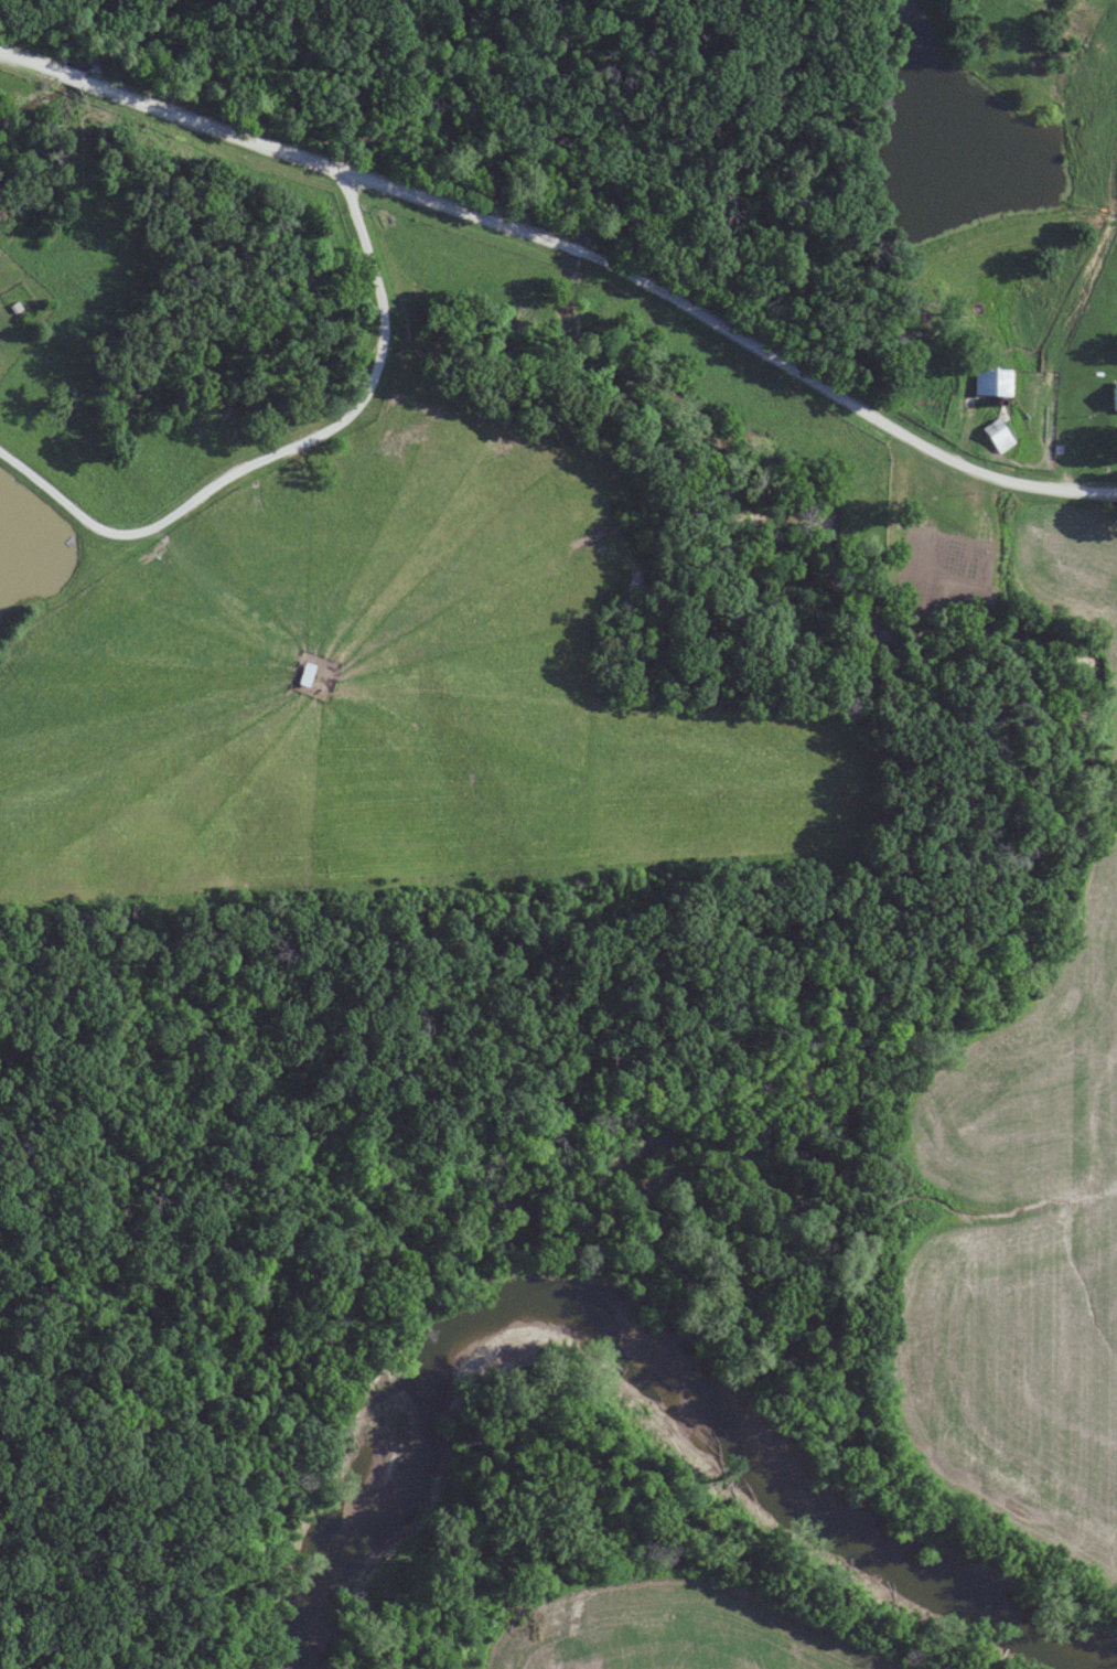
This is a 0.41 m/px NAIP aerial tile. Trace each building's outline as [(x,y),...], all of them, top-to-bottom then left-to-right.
[(1013,395),(1013,369),(975,369),(975,395),(1013,395)] [(1016,442),(998,417),(982,429),(1000,453),(1016,442)] [(308,686),(315,666),(305,662),(298,683),(308,686)]
